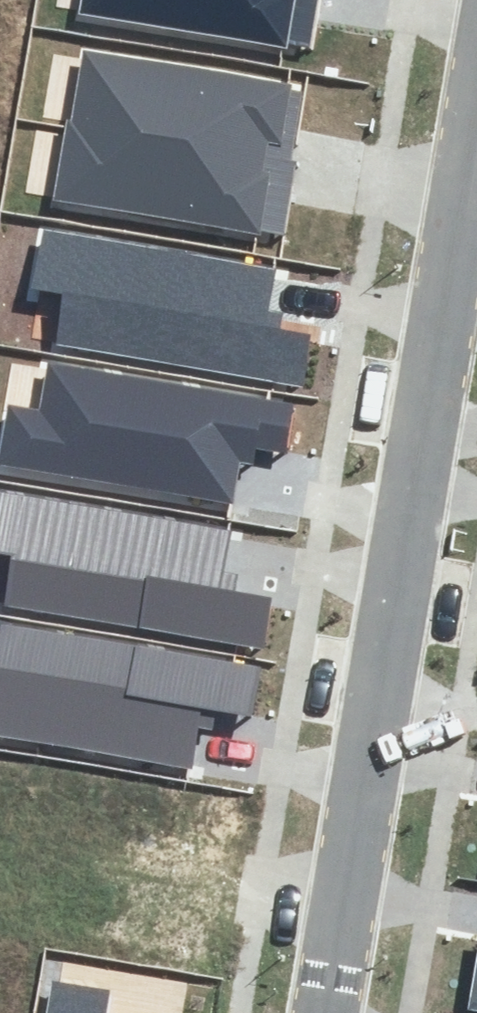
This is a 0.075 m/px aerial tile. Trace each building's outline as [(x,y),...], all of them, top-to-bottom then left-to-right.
[(79,15),(309,54),(318,0),(82,0),(79,15)] [(71,37),(57,113),(287,152),(300,77),(71,37)] [(287,152),(57,113),(43,193),(273,233),(287,152)] [(46,243),(37,295),(63,299),(55,348),(297,388),(307,333),(266,326),(273,281),(46,243)] [(39,423),(13,419),(5,471),(232,509),(240,464),(280,471),(290,415),(47,374),(39,423)] [(12,497),(3,549),(29,553),(20,602),(263,643),(272,587),(232,580),(239,535),(12,497)] [(191,760),(199,715),(239,722),(249,666),(6,626),(0,662),(0,728),(191,760)] [(464,1011),(474,1012),(476,1012),(476,943),(464,1011)] [(43,983),(38,1012),(105,1012),(109,994),(43,983)]
